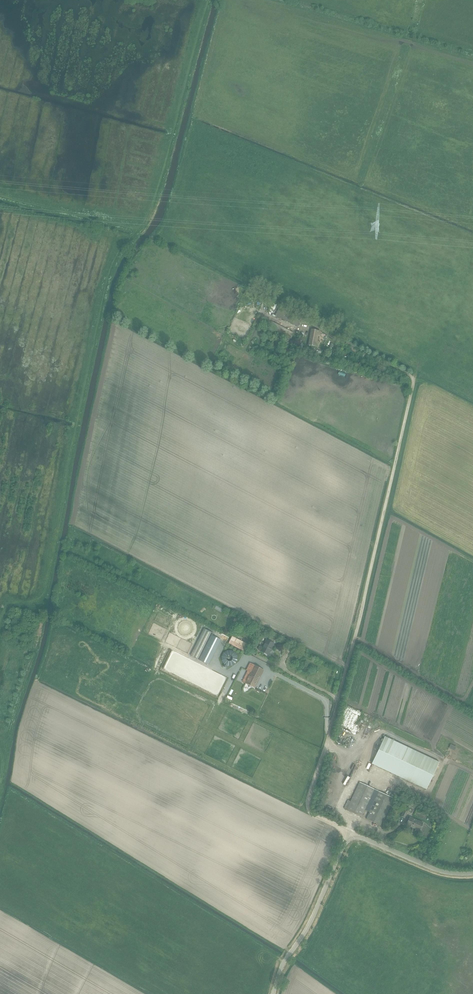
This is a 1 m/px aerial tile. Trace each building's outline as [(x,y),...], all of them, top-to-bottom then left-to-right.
[(301,318),(280,307),(275,315),(297,326),(301,318)] [(294,333),(272,322),(269,328),(291,339),(294,333)] [(309,345),(313,346),(317,347),(318,341),(316,341),(318,335),(320,335),(320,331),(312,330),(309,345)] [(289,345),(285,344),(281,356),(275,354),(273,359),(279,361),(280,359),(285,361),(288,349),(289,345)] [(233,621),(239,624),(242,619),(236,616),(233,621)] [(191,657),(209,665),(221,640),(212,635),(213,633),(205,629),(191,657)] [(232,637),(228,644),(244,652),(246,648),(245,647),(247,644),(232,637)] [(267,655),(269,651),(270,652),(274,644),(273,643),(275,641),(269,638),(268,640),(266,639),(263,647),(260,646),(259,646),(258,649),(258,650),(261,651),(260,651),(264,653),(264,654),(266,655),(267,655)] [(251,672),(245,683),(254,688),(258,679),(259,680),(264,670),(250,663),(246,670),(251,672)] [(372,764),(426,789),(439,762),(385,736),(372,764)] [(344,808),(347,810),(362,817),(365,810),(370,812),(366,819),(381,826),(394,798),(359,782),(350,801),(348,800),(344,808)] [(410,817),(408,820),(406,825),(416,829),(415,831),(419,832),(423,823),(410,817)]
